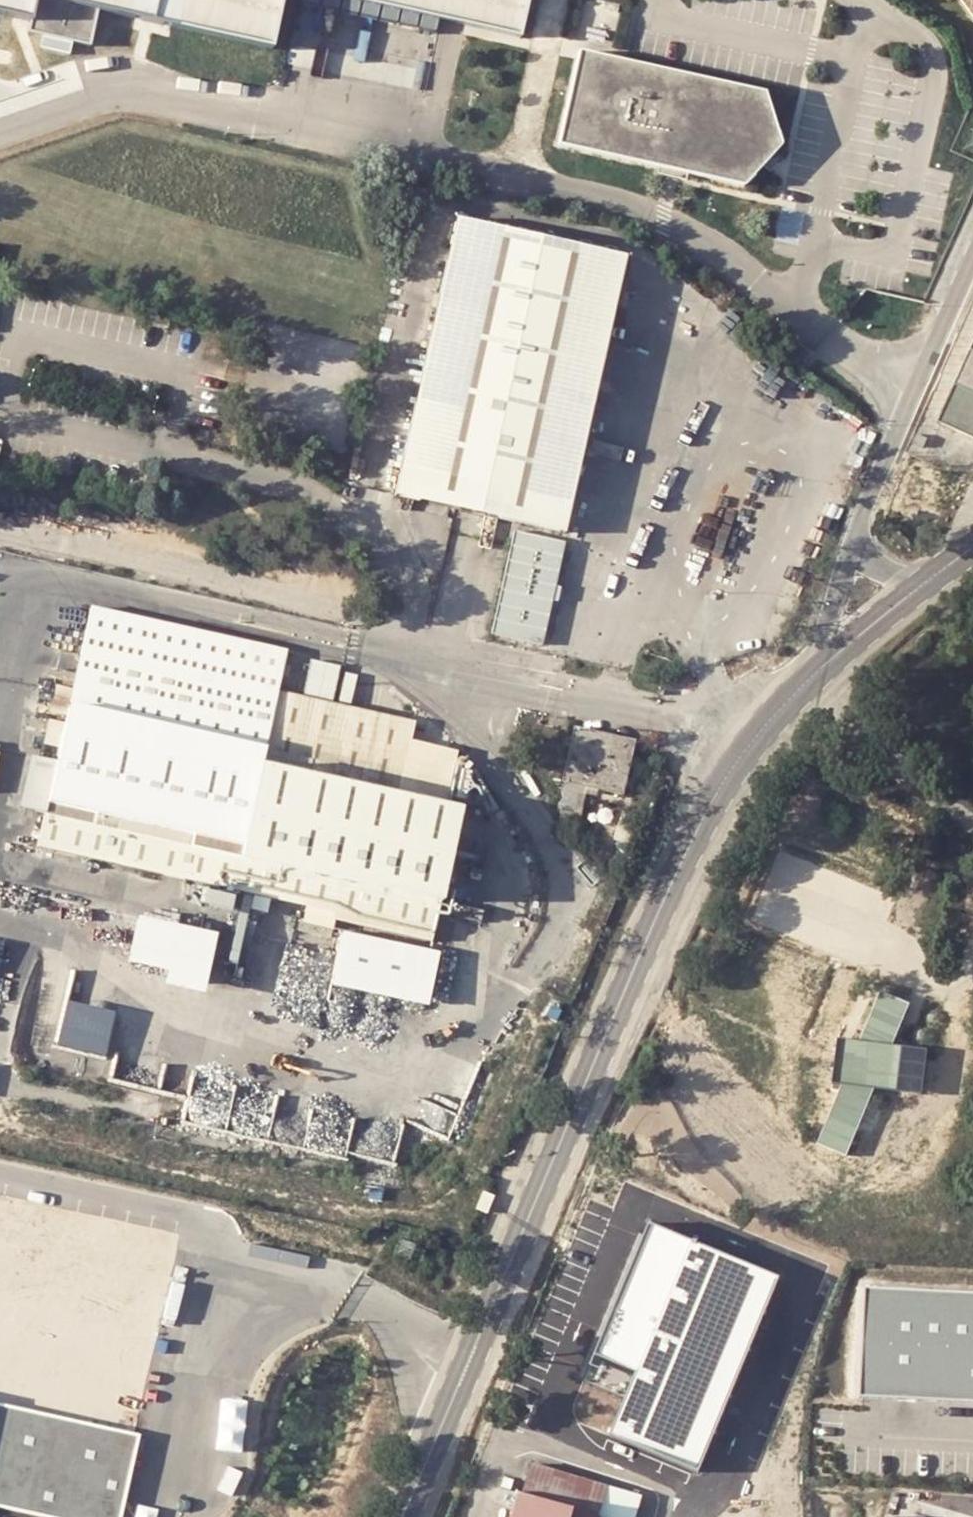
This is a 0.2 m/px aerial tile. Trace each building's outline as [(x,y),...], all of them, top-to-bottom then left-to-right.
[(15,30),(31,21),(33,32),(91,47),(98,11),(132,18),(173,27),(273,49),(283,0),(0,0),(0,26),(15,30)] [(519,37),(528,0),(350,0),(519,37)] [(972,27),(972,0),(953,0),(972,27)] [(766,92),(580,49),(578,59),(559,143),(744,184),(781,145),(766,92)] [(627,265),(458,227),(396,501),(565,538),(627,265)] [(972,424),(972,351),(946,410),(972,424)] [(494,632),(544,644),(568,547),(517,535),(494,632)] [(280,688),(290,646),(97,601),(86,649),(82,667),(78,682),(70,716),(65,740),(62,754),(52,797),(246,839),(280,688)] [(61,662),(82,667),(86,649),(66,644),(61,662)] [(316,659),(311,687),(339,693),(344,664),(316,659)] [(62,678),(57,703),(72,707),(78,682),(62,678)] [(416,718),(280,688),(246,839),(52,797),(49,805),(41,841),(162,867),(350,908),(436,927),(464,805),(447,801),(457,754),(459,747),(412,737),(416,718)] [(56,712),(50,736),(65,740),(70,716),(56,712)] [(636,744),(575,729),(562,781),(623,796),(636,744)] [(36,748),(24,799),(49,805),(52,797),(62,754),(36,748)] [(232,933),(151,916),(141,962),(182,971),(179,985),(219,994),(232,933)] [(443,948),(345,927),(335,975),(433,995),(443,948)] [(911,1001),(881,989),(861,1039),(846,1039),(839,1084),(816,1144),(846,1158),(874,1091),(924,1094),(932,1048),(895,1045),(911,1001)] [(118,1006),(68,994),(56,1042),(106,1054),(118,1006)] [(636,1354),(610,1412),(693,1448),(693,1446),(770,1257),(643,1206),(590,1336),(636,1354)] [(864,1289),(860,1397),(972,1402),(972,1293),(864,1289)] [(0,1407),(0,1516),(55,1516),(56,1515),(65,1516),(124,1516),(142,1439),(0,1407)] [(522,1463),(507,1516),(592,1516),(601,1485),(522,1463)]
